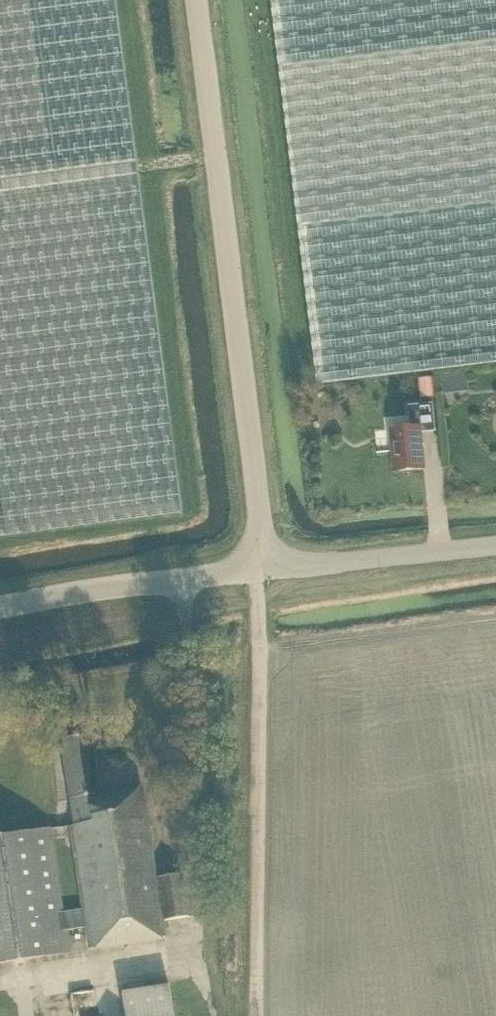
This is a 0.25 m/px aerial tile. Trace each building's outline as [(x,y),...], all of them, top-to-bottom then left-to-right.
[(182,515),(115,0),(0,0),(0,538),(182,515)] [(318,386),(495,365),(495,0),(271,0),(318,386)] [(419,379),(421,399),(434,398),(433,378),(419,379)] [(470,379),(449,380),(449,392),(471,391),(470,379)] [(408,406),(411,428),(391,430),(396,472),(424,470),(421,433),(436,432),(433,404),(408,406)] [(164,938),(155,878),(140,787),(98,794),(90,735),(60,740),(74,826),(69,826),(82,910),(62,913),(49,829),(0,837),(0,963),(68,953),(64,931),(84,928),(88,950),(164,938)] [(188,918),(181,874),(157,878),(164,922),(188,918)] [(121,992),(125,1015),(173,1015),(168,984),(121,992)]
